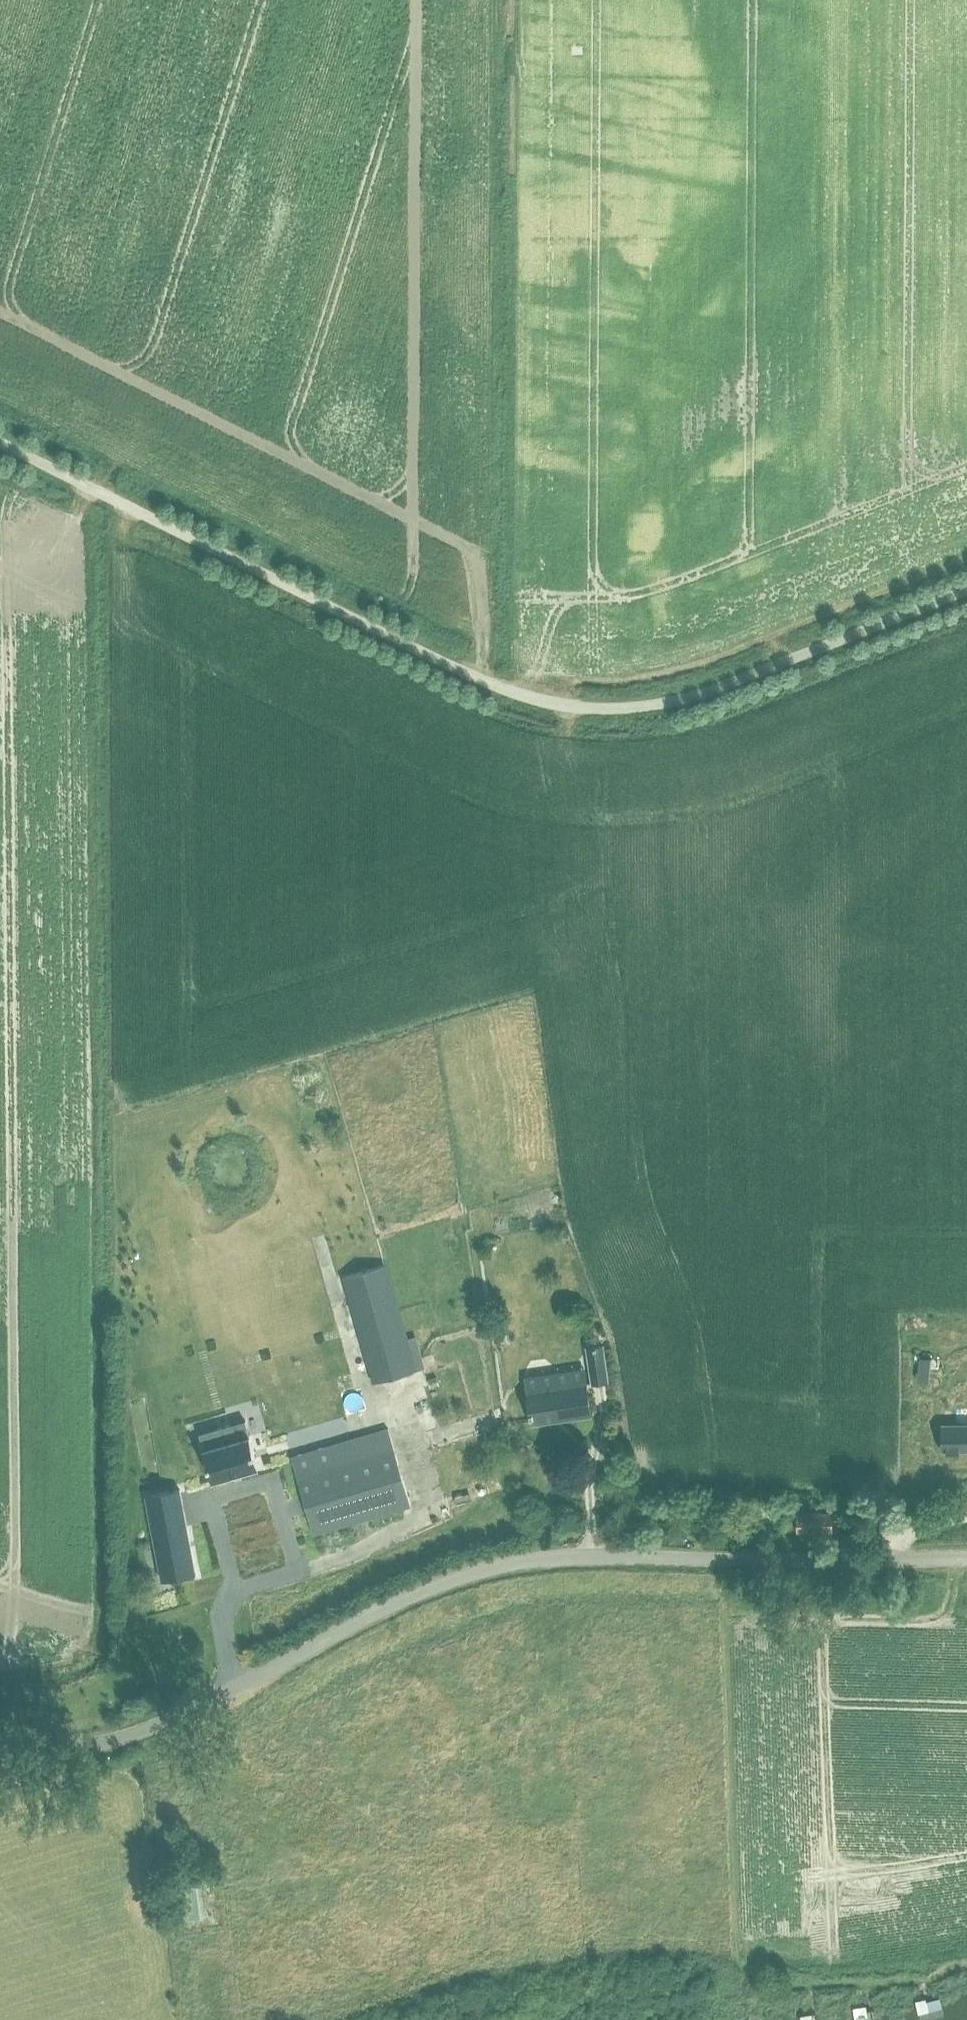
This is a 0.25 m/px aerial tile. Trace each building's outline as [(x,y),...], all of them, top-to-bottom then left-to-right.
[(385,1264),(345,1276),(376,1382),(416,1370),(385,1264)] [(593,1383),(607,1381),(603,1345),(589,1347),(593,1383)] [(920,1371),(919,1380),(924,1380),(930,1381),(932,1358),(921,1357),(920,1371)] [(438,1375),(429,1378),(431,1385),(440,1383),(438,1375)] [(588,1384),(529,1392),(533,1422),(592,1413),(588,1384)] [(226,1425),(200,1433),(209,1462),(214,1479),(260,1466),(251,1435),(246,1420),(226,1425)] [(942,1423),(942,1450),(966,1450),(966,1422),(960,1422),(942,1423)] [(293,1456),(292,1456),(295,1466),(297,1475),(303,1496),(314,1533),(317,1533),(412,1506),(390,1428),(293,1456)] [(164,1491),(147,1495),(163,1580),(197,1574),(188,1529),(180,1488),(164,1491)] [(831,1512),(799,1512),(799,1532),(832,1532),(832,1531),(840,1531),(840,1513),(832,1513),(832,1512),(831,1512)] [(792,1516),(783,1516),(783,1529),(792,1529),(792,1516)] [(142,1525),(129,1527),(130,1541),(144,1539),(142,1525)] [(197,1884),(183,1886),(188,1919),(202,1917),(197,1884)] [(916,2002),(919,2012),(928,2010),(926,1999),(916,2002)] [(864,2005),(855,2007),(857,2016),(865,2014),(864,2005)]
